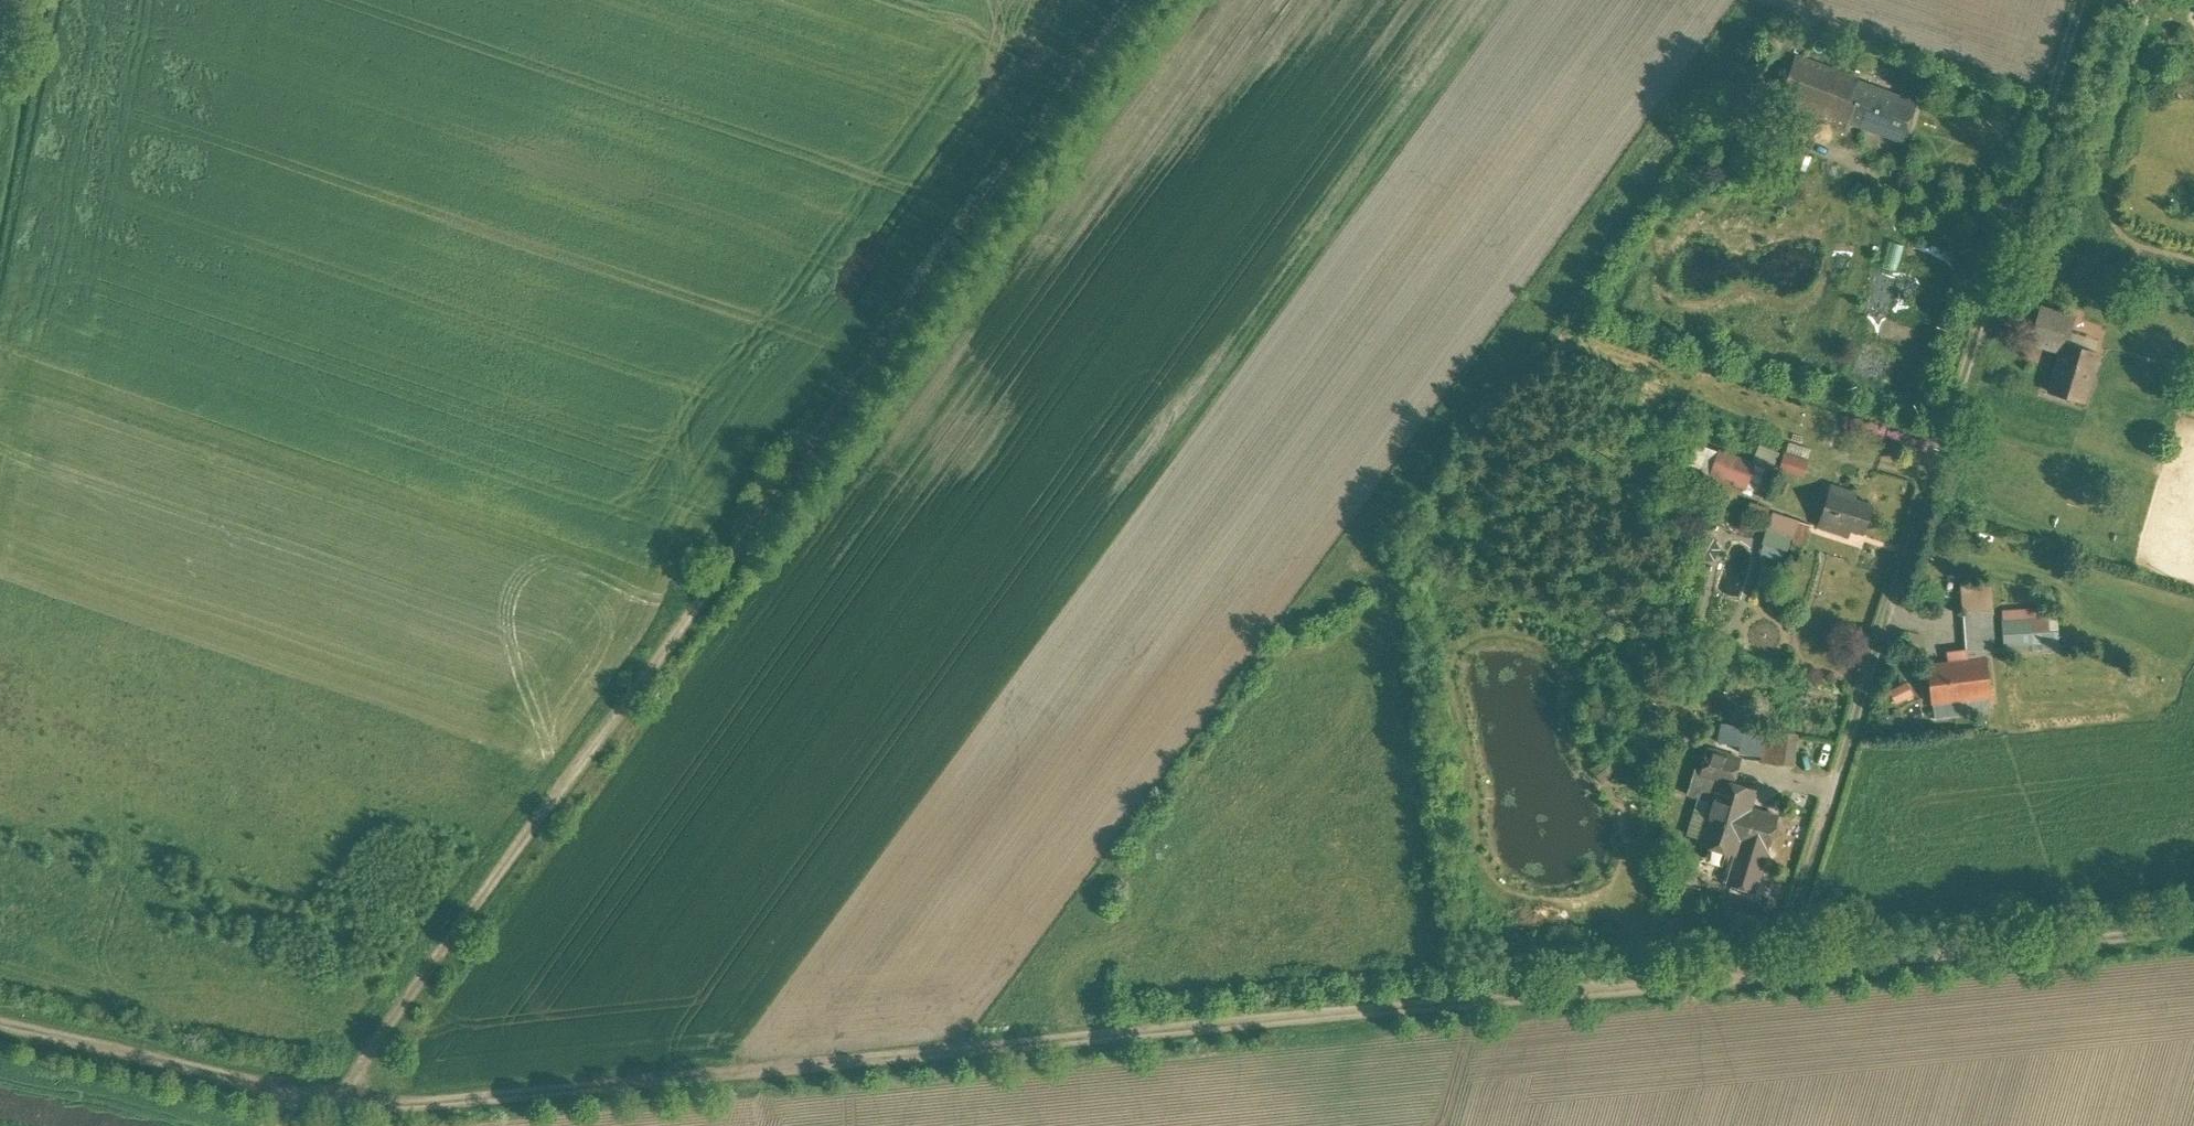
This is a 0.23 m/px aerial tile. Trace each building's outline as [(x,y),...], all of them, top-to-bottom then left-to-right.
[(1783,123),(1839,143),(1848,120),(1863,85),(1855,82),(1857,78),(1795,56),(1778,103),(1788,107),(1783,123)] [(1918,106),(1863,83),(1863,85),(1848,120),(1903,142),(1918,106)] [(2025,343),(2060,353),(2072,313),(2037,302),(2025,343)] [(2080,402),(2099,353),(2066,340),(2046,389),(2080,402)] [(1774,464),(1778,450),(1757,445),(1754,459),(1774,464)] [(1721,449),(1713,478),(1744,487),(1752,458),(1721,449)] [(1803,476),(1809,457),(1783,449),(1777,468),(1803,476)] [(1829,492),(1819,522),(1862,536),(1872,506),(1829,492)] [(1776,514),(1763,551),(1785,558),(1798,522),(1776,514)] [(1992,582),(1960,584),(1961,608),(1994,606),(1992,582)] [(2045,605),(2002,608),(2005,647),(2048,644),(2045,605)] [(1983,659),(1925,665),(1930,715),(1988,709),(1983,659)] [(1895,701),(1915,693),(1909,680),(1889,688),(1895,701)] [(1761,759),(1792,762),(1795,738),(1764,735),(1761,759)] [(1715,783),(1695,841),(1733,854),(1739,838),(1749,809),(1753,796),(1715,783)] [(1774,818),(1749,809),(1739,838),(1765,847),(1774,818)]
